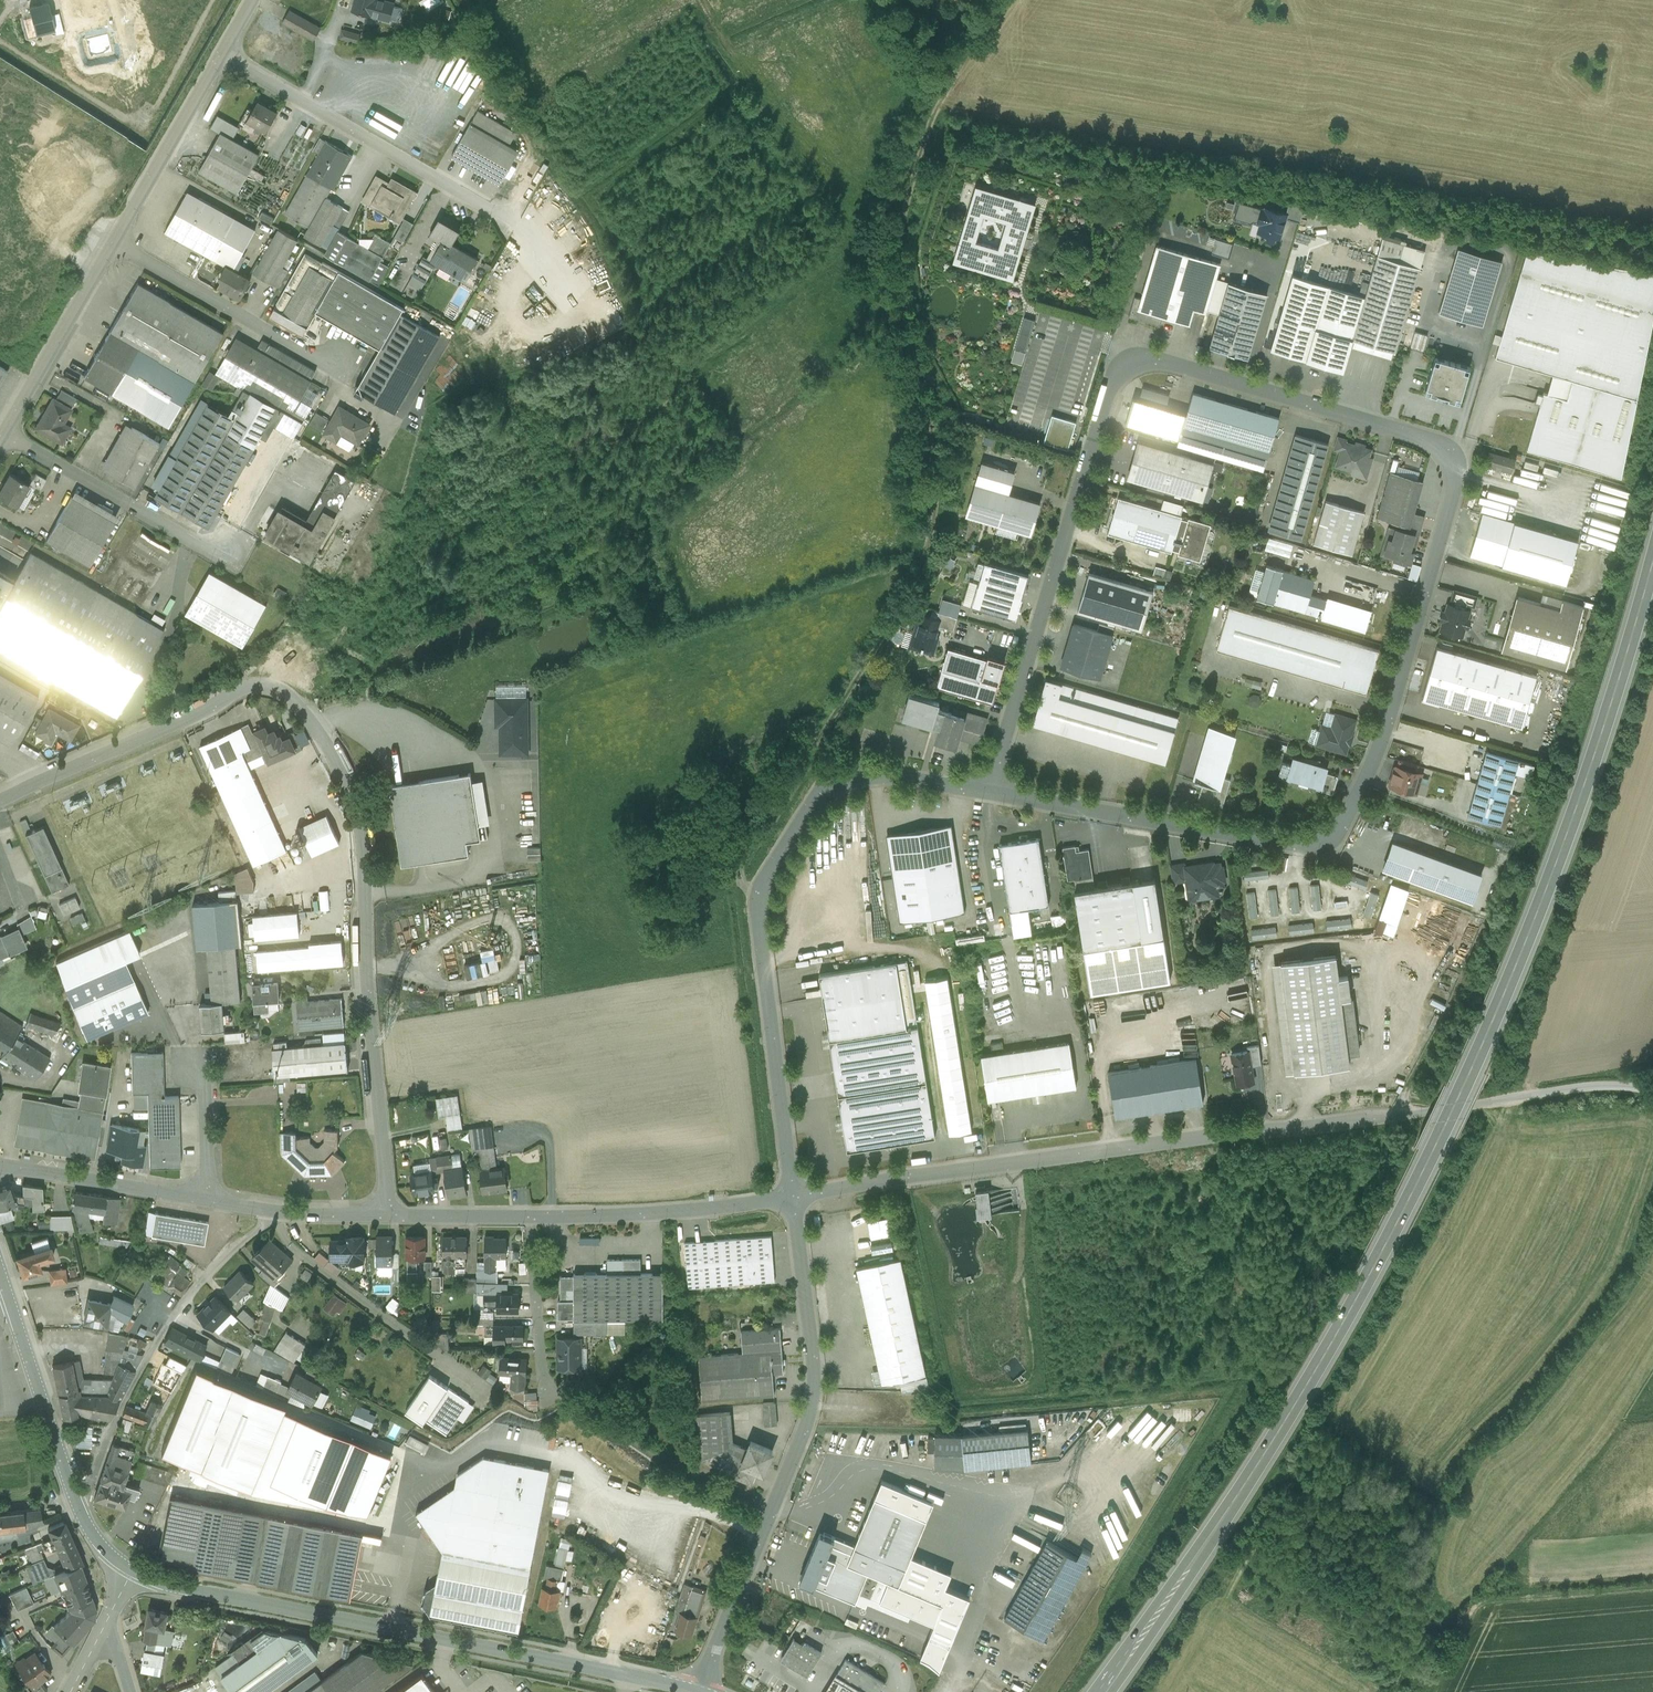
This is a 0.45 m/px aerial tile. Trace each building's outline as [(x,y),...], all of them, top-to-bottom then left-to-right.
[(352,11),(389,20),(393,3),(384,0),(355,0),(352,11)] [(441,0),(424,0),(423,1),(427,8),(442,1),(441,0)] [(35,32),(36,34),(55,29),(51,15),(48,2),(29,7),(32,19),(35,32)] [(319,29),(289,12),(283,23),(313,40),(319,29)] [(59,13),(51,15),(55,29),(56,34),(63,32),(59,13)] [(35,32),(32,19),(24,20),(28,34),(35,32)] [(361,36),(342,31),(340,38),(359,43),(361,36)] [(453,50),(442,77),(457,83),(456,85),(470,91),(479,71),(473,68),(476,60),(453,50)] [(276,113),(258,102),(253,111),(248,108),(239,124),(249,130),(253,124),(266,131),(276,113)] [(355,111),(352,116),(377,130),(384,118),(360,104),(356,111),(355,111)] [(517,132),(478,110),(471,123),(509,145),(517,132)] [(239,127),(217,115),(210,128),(220,134),(199,171),(238,193),(259,154),(233,139),(239,127)] [(471,123),(452,157),(499,184),(519,150),(509,145),(471,123)] [(326,141),(320,138),(313,150),(319,154),(326,141)] [(352,156),(326,141),(319,154),(307,175),(331,189),(333,190),(352,156)] [(331,189),(307,175),(285,213),(309,227),(326,198),(331,189)] [(392,179),(390,184),(377,177),(363,201),(372,206),(374,203),(392,213),(390,216),(392,217),(393,214),(401,218),(416,192),(392,179)] [(1030,245),(1031,240),(1030,238),(1025,236),(1035,203),(976,185),(953,261),(1013,279),(1023,245),(1028,247),(1030,245)] [(255,231),(187,193),(165,232),(226,266),(233,270),(255,231)] [(326,198),(309,227),(304,236),(328,249),(338,231),(340,228),(333,225),(343,207),(326,198)] [(1261,208),(1242,203),(1238,202),(1234,216),(1235,218),(1250,223),(1253,221),(1257,222),(1261,208)] [(1304,206),(1288,204),(1286,213),(1285,218),(1299,222),(1304,206)] [(343,207),(333,225),(340,228),(349,211),(343,207)] [(1286,213),(1270,208),(1269,211),(1261,208),(1257,222),(1261,223),(1258,232),(1267,235),(1267,237),(1268,239),(1271,240),(1274,239),(1274,237),(1279,238),(1285,218),(1286,213)] [(274,218),(262,212),(259,217),(271,224),(274,218)] [(460,230),(440,219),(431,235),(439,239),(428,258),(437,263),(436,264),(439,266),(441,264),(454,272),(454,273),(455,273),(463,277),(469,266),(473,268),(478,258),(452,243),(460,230)] [(405,220),(396,237),(403,242),(413,224),(405,220)] [(278,229),(253,273),(278,287),(288,270),(282,267),(298,240),(278,229)] [(328,249),(325,255),(370,280),(376,270),(348,255),(356,241),(338,231),(328,249)] [(367,248),(356,241),(348,255),(376,270),(391,243),(375,234),(367,248)] [(1206,244),(1214,246),(1216,238),(1209,236),(1206,244)] [(1214,246),(1212,253),(1229,258),(1233,242),(1217,237),(1216,238),(1214,246)] [(1338,288),(1293,275),(1271,350),(1343,371),(1352,339),(1354,340),(1352,346),(1391,358),(1393,351),(1395,352),(1425,250),(1382,237),(1365,296),(1352,292),(1338,288)] [(1220,264),(1156,245),(1141,298),(1134,296),(1128,316),(1160,325),(1163,316),(1189,324),(1194,309),(1206,312),(1220,264)] [(1440,313),(1482,325),(1500,261),(1459,249),(1440,313)] [(1527,251),(1495,357),(1553,374),(1547,393),(1543,392),(1527,449),(1621,477),(1652,319),(1652,273),(1527,251)] [(322,263),(305,254),(274,309),(307,327),(318,308),(338,272),(322,263)] [(428,258),(425,256),(414,275),(426,282),(436,264),(437,263),(428,258)] [(339,271),(323,262),(322,263),(338,272),(339,271)] [(250,280),(233,270),(226,266),(221,274),(224,275),(218,286),(240,298),(250,280)] [(404,308),(339,271),(338,272),(318,308),(383,345),(401,314),(400,314),(404,308)] [(1267,293),(1228,282),(1209,346),(1248,357),(1267,293)] [(224,333),(137,283),(110,331),(117,336),(196,381),(224,333)] [(307,327),(274,309),(270,315),(271,317),(277,320),(277,322),(279,322),(285,325),(286,327),(288,326),(291,328),(291,330),(296,333),(298,332),(301,334),(303,334),(307,327)] [(383,345),(356,391),(395,413),(439,336),(401,314),(383,345)] [(1035,320),(1024,317),(1015,348),(1025,352),(1035,320)] [(110,331),(110,332),(107,336),(114,340),(117,336),(110,331)] [(1410,346),(1423,350),(1427,335),(1415,331),(1410,346)] [(196,381),(117,336),(114,340),(107,336),(107,337),(131,351),(126,359),(131,362),(188,395),(196,381)] [(131,351),(107,337),(83,377),(112,394),(131,362),(126,359),(131,351)] [(256,353),(236,341),(220,368),(235,377),(232,382),(238,385),(256,353)] [(238,385),(245,389),(277,408),(283,411),(291,416),(311,381),(310,381),(316,372),(263,341),(258,350),(257,350),(256,353),(238,385)] [(1025,352),(1015,348),(1011,361),(1022,364),(1025,352)] [(1470,367),(1435,356),(1424,391),(1437,395),(1437,393),(1448,396),(1447,398),(1459,402),(1470,367)] [(0,366),(0,385),(8,371),(0,366)] [(210,372),(203,384),(212,390),(219,377),(210,372)] [(277,408),(245,389),(239,399),(249,405),(243,414),(233,409),(229,416),(261,434),(277,408)] [(76,399),(61,390),(57,396),(73,405),(76,399)] [(1279,417),(1193,392),(1183,425),(1269,450),(1279,417)] [(70,409),(52,399),(36,428),(61,442),(67,432),(60,428),(70,409)] [(239,399),(233,409),(243,414),(249,405),(239,399)] [(261,434),(209,404),(156,496),(209,527),(261,434)] [(370,424),(341,407),(326,434),(338,440),(342,433),(359,443),(370,424)] [(277,408),(261,434),(268,438),(283,411),(277,408)] [(329,419),(317,412),(310,424),(322,431),(329,419)] [(1076,422),(1052,415),(1043,442),(1068,450),(1076,422)] [(1269,450),(1183,425),(1179,439),(1265,464),(1269,450)] [(160,443),(132,427),(107,471),(135,488),(160,443)] [(1301,436),(1274,531),(1301,539),(1328,443),(1301,436)] [(1347,440),(1337,437),(1334,449),(1341,451),(1344,443),(1346,443),(1347,440)] [(1191,457),(1138,441),(1127,478),(1180,494),(1202,501),(1213,463),(1191,456),(1191,457)] [(1346,443),(1344,443),(1341,451),(1337,465),(1363,472),(1369,450),(1346,443)] [(1175,445),(1174,450),(1211,461),(1212,456),(1175,445)] [(1515,460),(1488,452),(1485,464),(1512,472),(1515,460)] [(1419,470),(1397,464),(1398,459),(1392,458),(1389,469),(1417,477),(1419,470)] [(1015,471),(982,461),(976,483),(1007,493),(1008,493),(1015,471)] [(355,480),(336,469),(304,524),(280,510),(265,534),(309,560),(355,480)] [(1423,481),(1390,472),(1377,517),(1402,524),(1410,526),(1414,513),(1423,481)] [(11,474),(0,493),(0,497),(17,506),(29,485),(11,474)] [(46,480),(36,474),(33,479),(43,485),(46,480)] [(43,485),(33,479),(29,485),(40,491),(43,485)] [(1007,493),(976,483),(966,515),(998,525),(1007,493)] [(1008,493),(1007,493),(998,525),(1030,534),(1040,502),(1008,493)] [(71,497),(46,540),(89,566),(115,522),(71,497)] [(1160,510),(1118,497),(1107,534),(1171,552),(1172,549),(1181,519),(1182,516),(1180,515),(1183,506),(1163,500),(1160,510)] [(1364,512),(1326,501),(1313,543),(1352,554),(1364,512)] [(1423,515),(1414,513),(1410,526),(1419,529),(1423,515)] [(1514,522),(1482,513),(1470,555),(1502,564),(1514,522)] [(1211,524),(1188,518),(1187,521),(1181,519),(1172,549),(1178,551),(1177,554),(1200,561),(1211,524)] [(1578,540),(1514,522),(1502,564),(1566,583),(1578,540)] [(1410,526),(1402,524),(1401,530),(1396,528),(1393,540),(1389,539),(1385,553),(1395,555),(1394,559),(1410,563),(1419,529),(1410,526)] [(127,525),(125,529),(135,534),(125,553),(162,573),(175,550),(127,525)] [(1279,540),(1274,538),(1270,551),(1276,552),(1279,540)] [(0,604),(0,650),(39,672),(51,679),(86,700),(86,699),(115,716),(164,630),(136,613),(30,552),(14,580),(0,604)] [(1028,575),(984,562),(978,583),(971,606),(1015,619),(1028,575)] [(1408,577),(1417,579),(1420,564),(1411,562),(1408,577)] [(1267,564),(1266,564),(1266,565),(1264,571),(1256,569),(1250,589),(1258,591),(1257,597),(1256,597),(1256,598),(1257,598),(1272,603),(1273,603),(1283,570),(1283,569),(1282,569),(1267,565),(1267,564)] [(1314,579),(1283,570),(1273,602),(1283,605),(1284,606),(1284,605),(1294,608),(1294,609),(1295,609),(1304,611),(1304,612),(1305,612),(1321,616),(1322,617),(1322,616),(1321,616),(1326,600),(1327,599),(1326,599),(1310,594),(1315,580),(1315,579),(1314,579)] [(267,604),(210,571),(185,613),(243,646),(267,604)] [(14,580),(0,572),(0,604),(14,580)] [(1089,572),(1077,611),(1142,630),(1153,591),(1089,572)] [(970,581),(963,603),(971,606),(978,583),(970,581)] [(278,587),(275,593),(284,598),(287,592),(278,587)] [(1477,596),(1454,589),(1451,600),(1453,600),(1469,605),(1474,606),(1477,596)] [(1559,605),(1560,596),(1541,592),(1539,602),(1559,605)] [(1559,608),(1517,596),(1518,596),(1516,595),(1516,596),(1514,606),(1513,606),(1513,607),(1511,617),(1522,620),(1513,653),(1566,668),(1583,606),(1562,600),(1559,608)] [(1371,610),(1327,597),(1327,599),(1326,600),(1321,616),(1322,616),(1322,617),(1321,618),(1365,631),(1371,610)] [(942,599),(939,612),(957,618),(961,605),(942,599)] [(1469,605),(1453,600),(1451,604),(1448,603),(1445,612),(1442,611),(1440,619),(1443,620),(1440,630),(1462,636),(1464,626),(1468,627),(1470,619),(1467,618),(1469,609),(1467,609),(1469,605)] [(1378,650),(1229,606),(1216,649),(1366,693),(1378,650)] [(940,620),(938,626),(954,630),(957,618),(939,612),(937,619),(940,620)] [(937,619),(922,614),(920,623),(916,622),(913,633),(916,634),(913,644),(922,647),(921,650),(933,654),(938,639),(934,638),(938,626),(940,620),(937,619)] [(1511,617),(1510,617),(1510,618),(1507,627),(1507,628),(1504,638),(1504,639),(1501,648),(1501,649),(1502,650),(1512,652),(1513,653),(1522,620),(1511,617)] [(1112,635),(1074,623),(1061,666),(1099,677),(1112,635)] [(1099,624),(1097,629),(1112,632),(1114,627),(1099,624)] [(987,659),(948,647),(947,650),(947,649),(946,651),(947,651),(945,659),(944,659),(943,660),(944,661),(936,687),(992,704),(1002,668),(986,663),(987,659)] [(1536,675),(1437,647),(1422,698),(1522,726),(1536,675)] [(51,679),(39,672),(37,676),(49,683),(51,679)] [(0,676),(0,739),(7,743),(15,736),(37,697),(0,676)] [(1247,677),(1245,684),(1259,688),(1261,681),(1247,677)] [(1179,718),(1045,678),(1032,723),(1165,763),(1179,718)] [(939,702),(910,693),(903,717),(932,726),(932,725),(939,728),(944,711),(937,709),(939,702)] [(527,698),(496,698),(496,719),(503,719),(503,724),(500,724),(501,753),(527,753),(527,698)] [(77,725),(48,709),(35,733),(44,738),(50,729),(69,740),(77,725)] [(964,717),(944,711),(939,728),(935,741),(955,747),(958,736),(964,717)] [(1355,720),(1336,714),(1331,730),(1327,732),(1321,730),(1317,744),(1316,745),(1345,753),(1355,720)] [(973,719),(964,717),(958,736),(980,743),(987,719),(974,715),(973,719)] [(287,850),(247,762),(266,754),(255,731),(253,732),(249,723),(200,746),(254,865),(287,850)] [(277,737),(274,730),(268,733),(265,727),(255,731),(266,754),(269,762),(295,750),(294,747),(290,738),(286,739),(282,741),(280,736),(277,737)] [(1234,734),(1211,727),(1195,780),(1194,781),(1202,783),(1218,788),(1221,777),(1234,734)] [(1320,731),(1312,729),(1308,741),(1317,744),(1320,731)] [(300,744),(294,732),(285,736),(286,739),(290,738),(294,747),(300,744)] [(1518,760),(1486,751),(1477,783),(1509,792),(1514,774),(1517,763),(1518,760)] [(1302,762),(1293,759),(1291,765),(1282,762),(1277,778),(1290,782),(1293,774),(1318,782),(1323,783),(1326,772),(1327,769),(1312,765),(1313,761),(1313,760),(1302,759),(1302,762)] [(1418,765),(1399,760),(1397,766),(1416,772),(1418,765)] [(1517,763),(1514,774),(1531,779),(1534,768),(1517,763)] [(1416,772),(1397,766),(1395,768),(1390,783),(1391,785),(1405,789),(1406,791),(1411,792),(1412,791),(1415,792),(1421,773),(1416,772)] [(471,772),(456,775),(467,841),(481,838),(479,825),(472,781),(471,772)] [(1338,776),(1326,772),(1323,783),(1318,782),(1316,789),(1333,794),(1338,776)] [(456,775),(389,785),(402,864),(469,854),(467,841),(456,775)] [(1218,788),(1202,783),(1198,799),(1205,801),(1204,805),(1204,806),(1213,807),(1213,806),(1213,805),(1222,808),(1230,779),(1221,777),(1218,788)] [(483,779),(472,781),(479,825),(486,823),(490,823),(483,779)] [(1509,792),(1477,783),(1468,815),(1500,824),(1509,792)] [(35,814),(23,820),(27,828),(39,822),(35,814)] [(327,815),(299,827),(312,855),(339,843),(327,815)] [(479,825),(481,838),(488,837),(486,823),(479,825)] [(951,825),(886,835),(899,923),(965,913),(951,825)] [(42,826),(25,835),(52,893),(69,884),(42,826)] [(1038,838),(999,844),(1009,911),(1049,905),(1038,838)] [(1481,874),(1393,842),(1383,868),(1472,900),(1481,874)] [(1088,849),(1076,851),(1075,846),(1062,848),(1067,880),(1074,879),(1076,891),(1095,888),(1088,849)] [(1286,870),(1289,858),(1282,856),(1279,868),(1286,870)] [(1184,863),(1170,865),(1173,883),(1187,881),(1184,863)] [(1213,863),(1185,867),(1185,863),(1184,863),(1187,881),(1188,889),(1194,888),(1196,898),(1218,895),(1216,886),(1223,885),(1222,881),(1224,880),(1222,867),(1220,867),(1219,863),(1213,864),(1213,863)] [(248,867),(235,873),(237,893),(254,891),(254,881),(248,867)] [(1244,881),(1269,878),(1268,869),(1243,873),(1244,881)] [(1341,881),(1365,890),(1368,881),(1345,872),(1341,881)] [(1155,879),(1133,882),(1141,940),(1163,936),(1155,879)] [(1076,891),(1074,891),(1083,949),(1141,940),(1133,882),(1095,888),(1076,891)] [(1409,889),(1391,883),(1379,918),(1386,921),(1397,925),(1409,889)] [(1319,885),(1310,886),(1313,910),(1322,909),(1319,885)] [(1297,887),(1289,888),(1292,913),(1300,912),(1297,887)] [(319,909),(329,908),(328,889),(318,889),(319,909)] [(1279,914),(1276,889),(1267,891),(1270,915),(1279,914)] [(235,890),(219,891),(219,899),(235,898),(235,890)] [(1258,917),(1255,892),(1246,893),(1249,918),(1258,917)] [(1371,892),(1363,916),(1371,918),(1379,894),(1371,892)] [(75,897),(59,905),(64,915),(79,907),(75,897)] [(197,948),(207,948),(235,945),(242,944),(237,900),(193,904),(197,948)] [(300,935),(298,912),(253,916),(253,922),(248,923),(250,936),(254,936),(254,939),(300,935)] [(85,919),(82,913),(70,919),(73,925),(85,919)] [(1382,935),(1386,921),(1379,918),(1374,932),(1382,935)] [(1350,919),(1326,921),(1327,930),(1352,927),(1350,919)] [(32,920),(26,923),(30,931),(36,928),(32,920)] [(26,923),(18,926),(21,934),(30,931),(26,923)] [(1313,924),(1288,926),(1289,935),(1314,932),(1313,924)] [(1276,928),(1251,931),(1252,939),(1277,936),(1276,928)] [(0,936),(0,958),(24,947),(16,929),(0,936)] [(56,963),(73,1008),(122,987),(113,965),(125,960),(140,953),(129,930),(56,963)] [(1141,940),(1083,949),(1090,993),(1170,980),(1163,936),(1141,940)] [(235,945),(207,948),(212,1003),(222,1002),(240,1001),(235,945)] [(498,950),(471,954),(472,962),(462,964),(464,977),(487,973),(486,967),(500,965),(498,950)] [(1336,955),(1281,962),(1294,1072),(1349,1065),(1348,1055),(1358,1053),(1351,997),(1350,998),(1347,976),(1338,977),(1336,955)] [(122,987),(135,982),(125,960),(113,965),(122,987)] [(907,961),(819,975),(847,1151),(935,1137),(907,961)] [(259,978),(245,979),(247,998),(254,997),(253,985),(260,984),(259,978)] [(148,1013),(135,982),(122,987),(73,1008),(87,1039),(148,1013)] [(260,984),(253,985),(254,997),(255,1013),(268,1012),(268,1010),(279,1010),(278,1000),(279,1000),(278,983),(260,984)] [(342,998),(297,1002),(299,1030),(344,1026),(342,998)] [(212,1003),(200,1004),(202,1031),(225,1029),(222,1002),(212,1003)] [(0,1012),(0,1046),(6,1050),(16,1036),(23,1026),(0,1012)] [(60,1022),(30,1013),(26,1025),(54,1033),(60,1022)] [(244,1030),(224,1032),(225,1043),(245,1041),(244,1030)] [(50,1057),(16,1036),(6,1050),(1,1057),(35,1078),(50,1057)] [(1002,1041),(990,1043),(991,1050),(1003,1048),(1002,1041)] [(346,1042),(272,1049),(274,1076),(348,1070),(346,1042)] [(1069,1042),(981,1056),(988,1100),(1076,1086),(1069,1042)] [(1258,1045),(1247,1047),(1247,1051),(1248,1051),(1251,1066),(1261,1064),(1258,1045)] [(1247,1051),(1231,1054),(1237,1084),(1253,1081),(1251,1066),(1248,1051),(1247,1051)] [(178,1096),(164,1096),(163,1052),(131,1053),(132,1093),(147,1092),(149,1167),(180,1166),(178,1096)] [(1196,1058),(1108,1072),(1115,1116),(1203,1102),(1196,1058)] [(108,1067),(83,1063),(80,1083),(84,1084),(80,1102),(79,1109),(100,1113),(108,1067)] [(458,1095),(436,1098),(439,1116),(446,1115),(460,1113),(458,1095)] [(80,1102),(63,1099),(62,1106),(79,1109),(80,1102)] [(62,1106),(23,1100),(20,1122),(16,1144),(38,1148),(40,1137),(56,1140),(55,1146),(71,1149),(70,1153),(93,1157),(95,1144),(98,1124),(100,1113),(79,1109),(62,1106)] [(460,1113),(446,1115),(448,1131),(463,1128),(460,1113)] [(105,1125),(98,1124),(95,1144),(101,1145),(105,1125)] [(138,1129),(112,1124),(107,1150),(124,1153),(122,1162),(140,1165),(144,1145),(136,1144),(138,1129)] [(492,1125),(469,1128),(473,1154),(480,1153),(481,1160),(496,1159),(492,1125)] [(325,1141),(319,1147),(315,1147),(310,1142),(310,1137),(296,1138),(296,1132),(281,1132),(281,1155),(304,1176),(332,1176),(345,1162),(334,1151),(338,1147),(338,1130),(324,1130),(325,1141)] [(446,1137),(439,1138),(441,1149),(448,1148),(446,1137)] [(460,1154),(451,1155),(453,1169),(445,1170),(449,1196),(466,1193),(460,1154)] [(451,1155),(436,1158),(438,1171),(445,1170),(453,1169),(451,1155)] [(496,1159),(481,1160),(482,1169),(480,1169),(483,1191),(492,1190),(492,1189),(506,1188),(506,1189),(507,1189),(504,1167),(497,1168),(496,1159)] [(431,1171),(411,1174),(414,1193),(434,1190),(431,1171)] [(0,1187),(0,1208),(6,1205),(16,1202),(13,1194),(10,1184),(0,1187)] [(42,1188),(22,1185),(23,1194),(24,1194),(24,1195),(24,1203),(32,1204),(33,1209),(43,1209),(42,1188)] [(988,1189),(976,1191),(977,1205),(976,1205),(977,1217),(991,1215),(988,1189)] [(107,1197),(74,1193),(72,1208),(74,1209),(88,1211),(104,1213),(105,1213),(107,1197)] [(24,1195),(13,1194),(16,1202),(24,1203),(24,1195)] [(120,1198),(107,1197),(105,1213),(104,1213),(103,1221),(117,1223),(120,1198)] [(16,1202),(6,1205),(9,1212),(19,1208),(16,1202)] [(88,1211),(74,1209),(78,1227),(80,1226),(91,1224),(88,1211)] [(208,1222),(155,1213),(151,1235),(204,1245),(208,1222)] [(70,1216),(57,1216),(57,1230),(73,1230),(70,1216)] [(887,1217),(866,1220),(869,1237),(889,1234),(887,1217)] [(50,1222),(35,1223),(35,1231),(51,1230),(50,1222)] [(91,1224),(80,1226),(81,1232),(92,1230),(91,1224)] [(362,1236),(346,1237),(346,1241),(331,1241),(331,1257),(340,1257),(340,1266),(352,1266),(352,1261),(363,1261),(363,1257),(364,1257),(364,1240),(363,1241),(362,1236)] [(392,1236),(377,1236),(377,1264),(393,1264),(392,1236)] [(424,1236),(407,1236),(407,1257),(408,1257),(408,1271),(417,1271),(418,1257),(424,1257),(424,1236)] [(466,1236),(443,1236),(443,1255),(444,1255),(444,1270),(444,1271),(454,1271),(454,1266),(465,1266),(465,1255),(467,1255),(466,1236)] [(494,1238),(494,1236),(485,1236),(485,1255),(487,1255),(486,1269),(495,1269),(495,1255),(506,1255),(506,1238),(494,1238)] [(771,1236),(685,1243),(688,1288),(775,1281),(771,1236)] [(132,1241),(101,1237),(100,1245),(128,1248),(132,1241)] [(291,1260),(270,1240),(253,1259),(270,1274),(275,1278),(291,1260)] [(34,1253),(18,1259),(21,1268),(20,1268),(19,1270),(20,1274),(22,1274),(23,1274),(23,1275),(40,1270),(37,1262),(53,1257),(50,1247),(34,1253)] [(330,1260),(319,1252),(315,1258),(325,1266),(330,1260)] [(180,1266),(168,1256),(163,1263),(169,1267),(176,1272),(180,1266)] [(926,1374),(900,1257),(857,1267),(882,1384),(899,1380),(926,1374)] [(641,1259),(607,1259),(607,1274),(573,1274),(573,1276),(560,1276),(560,1300),(558,1301),(558,1312),(557,1313),(557,1320),(559,1320),(559,1319),(574,1319),(603,1319),(663,1319),(663,1273),(641,1273),(641,1259)] [(341,1269),(330,1260),(325,1266),(337,1275),(341,1269)] [(163,1263),(150,1279),(157,1285),(160,1281),(169,1268),(169,1267),(163,1263)] [(65,1268),(48,1270),(50,1285),(67,1282),(65,1268)] [(190,1282),(169,1268),(160,1281),(182,1295),(190,1282)] [(241,1271),(224,1287),(242,1304),(251,1295),(247,1291),(253,1283),(241,1271)] [(275,1278),(270,1274),(266,1279),(271,1284),(275,1287),(279,1282),(275,1278)] [(489,1277),(477,1277),(477,1278),(477,1285),(489,1285),(489,1277)] [(477,1278),(463,1278),(463,1291),(476,1292),(476,1291),(477,1292),(477,1291),(477,1285),(477,1278)] [(268,1290),(265,1301),(266,1302),(276,1306),(282,1309),(288,1297),(275,1287),(271,1284),(268,1290)] [(489,1291),(477,1291),(477,1292),(476,1291),(476,1292),(476,1304),(484,1304),(484,1293),(497,1293),(507,1293),(507,1285),(489,1285),(489,1291)] [(334,1317),(345,1302),(333,1293),(322,1307),(334,1317)] [(497,1293),(484,1293),(484,1304),(484,1310),(484,1311),(494,1311),(519,1311),(519,1293),(507,1293),(497,1293)] [(110,1304),(88,1300),(84,1322),(122,1329),(133,1306),(113,1296),(110,1304)] [(214,1297),(198,1314),(213,1328),(229,1312),(214,1297)] [(392,1311),(399,1303),(392,1297),(385,1306),(392,1311)] [(265,1320),(270,1322),(276,1306),(266,1302),(261,1319),(265,1320)] [(256,1320),(244,1309),(237,1315),(250,1327),(256,1320)] [(603,1319),(574,1319),(574,1334),(603,1333),(603,1319)] [(265,1320),(260,1333),(265,1336),(270,1322),(265,1320)] [(494,1326),(485,1326),(485,1336),(493,1336),(494,1326)] [(523,1326),(494,1326),(493,1336),(493,1343),(505,1343),(505,1339),(513,1339),(513,1343),(523,1343),(523,1339),(523,1326)] [(780,1328),(741,1331),(742,1354),(698,1357),(702,1402),(774,1396),(772,1374),(783,1373),(780,1328)] [(206,1346),(172,1329),(165,1342),(199,1360),(199,1361),(217,1370),(220,1362),(202,1354),(206,1346)] [(299,1341),(286,1332),(278,1345),(290,1354),(299,1341)] [(127,1337),(108,1333),(106,1350),(122,1353),(127,1337)] [(448,1333),(433,1333),(433,1343),(443,1350),(449,1350),(448,1333)] [(580,1338),(558,1338),(558,1368),(567,1368),(567,1380),(580,1380),(580,1376),(580,1368),(580,1338)] [(299,1341),(290,1354),(297,1358),(305,1345),(299,1341)] [(290,1354),(278,1345),(274,1350),(293,1363),(297,1358),(290,1354)] [(239,1354),(227,1347),(223,1355),(236,1360),(239,1354)] [(122,1353),(106,1350),(102,1372),(115,1375),(121,1357),(122,1353)] [(135,1354),(123,1350),(122,1353),(121,1357),(133,1361),(135,1354)] [(190,1360),(177,1353),(172,1362),(185,1368),(190,1360)] [(236,1360),(223,1355),(220,1362),(217,1370),(229,1375),(236,1360)] [(527,1360),(501,1357),(499,1373),(500,1373),(500,1379),(511,1380),(511,1379),(513,1379),(513,1374),(526,1375),(527,1360)] [(113,1379),(91,1379),(82,1379),(78,1360),(71,1361),(77,1389),(79,1389),(81,1394),(107,1395),(113,1379)] [(71,1361),(52,1365),(58,1393),(77,1389),(71,1361)] [(136,1365),(127,1361),(124,1367),(134,1371),(136,1365)] [(115,1375),(113,1379),(107,1395),(119,1400),(134,1371),(124,1367),(119,1365),(115,1375)] [(199,1469),(234,1386),(195,1370),(161,1453),(190,1465),(199,1469)] [(325,1380),(308,1371),(305,1377),(322,1386),(325,1380)] [(305,1377),(297,1372),(289,1387),(288,1390),(293,1393),(312,1403),(312,1404),(319,1408),(324,1400),(316,1396),(322,1386),(305,1377)] [(526,1375),(513,1374),(513,1379),(511,1379),(511,1380),(510,1387),(517,1388),(526,1388),(526,1375)] [(926,1374),(899,1380),(902,1392),(930,1392),(926,1374)] [(430,1376),(406,1411),(405,1411),(423,1423),(439,1399),(441,1400),(443,1397),(442,1396),(447,1388),(448,1387),(430,1375),(429,1375),(430,1376)] [(281,1382),(268,1376),(263,1390),(276,1395),(281,1384),(281,1382)] [(289,1387),(281,1384),(276,1395),(289,1401),(293,1393),(288,1390),(289,1387)] [(234,1386),(199,1469),(240,1486),(252,1491),(285,1411),(286,1407),(234,1386)] [(469,1401),(449,1388),(449,1389),(443,1397),(441,1400),(427,1421),(427,1420),(427,1421),(447,1434),(468,1402),(469,1401)] [(107,1395),(81,1394),(79,1389),(77,1389),(58,1393),(63,1416),(77,1413),(109,1419),(119,1400),(107,1395)] [(149,1405),(145,1413),(126,1406),(122,1416),(151,1426),(162,1406),(164,1402),(151,1395),(147,1403),(149,1405)] [(775,1403),(763,1404),(765,1427),(777,1426),(775,1403)] [(365,1409),(358,1406),(352,1420),(364,1424),(368,1414),(364,1412),(365,1409)] [(252,1491),(327,1505),(354,1439),(285,1411),(252,1491)] [(730,1413),(698,1415),(700,1432),(702,1460),(737,1474),(747,1450),(732,1444),(730,1413)] [(134,1421),(122,1417),(119,1426),(130,1430),(134,1421)] [(1113,1423),(1108,1418),(1088,1440),(1093,1443),(1100,1436),(1105,1440),(1122,1420),(1118,1417),(1113,1423)] [(91,1428),(77,1427),(76,1447),(90,1447),(91,1428)] [(1028,1428),(962,1435),(965,1468),(1031,1461),(1028,1428)] [(409,1432),(405,1441),(423,1451),(428,1443),(409,1432)] [(392,1455),(354,1439),(327,1505),(368,1513),(392,1455)] [(773,1451),(751,1442),(747,1450),(737,1474),(737,1476),(751,1482),(756,1470),(758,1471),(759,1471),(761,1472),(763,1467),(765,1469),(773,1451)] [(135,1451),(113,1444),(100,1481),(122,1488),(123,1483),(135,1451)] [(550,1469),(483,1456),(457,1474),(455,1485),(416,1511),(416,1512),(442,1551),(530,1568),(550,1469)] [(171,1473),(139,1462),(134,1475),(167,1486),(171,1473)] [(237,1492),(240,1486),(199,1469),(190,1465),(188,1472),(237,1492)] [(551,1514),(564,1516),(570,1474),(557,1472),(551,1514)] [(122,1488),(100,1481),(94,1498),(125,1508),(129,1496),(134,1498),(136,1493),(137,1493),(139,1488),(123,1483),(122,1488)] [(909,1482),(906,1488),(937,1501),(940,1495),(909,1482)] [(854,1545),(847,1563),(834,1594),(855,1603),(860,1592),(868,1572),(899,1585),(926,1519),(875,1497),(854,1545)] [(352,1532),(175,1498),(164,1555),(193,1568),(347,1597),(359,1538),(351,1536),(352,1532)] [(40,1510),(23,1511),(25,1528),(43,1522),(40,1510)] [(0,1514),(0,1530),(25,1528),(23,1511),(0,1514)] [(82,1562),(64,1522),(48,1528),(65,1565),(66,1569),(79,1563),(80,1564),(82,1563),(82,1562)] [(571,1560),(573,1549),(568,1548),(570,1538),(559,1536),(554,1564),(564,1566),(565,1559),(571,1560)] [(834,1537),(814,1586),(834,1594),(847,1563),(854,1545),(834,1537)] [(361,1539),(359,1546),(366,1548),(372,1549),(373,1542),(361,1539)] [(1076,1557),(1047,1541),(1015,1598),(1054,1620),(1086,1562),(1076,1557)] [(43,1542),(36,1545),(38,1552),(40,1552),(46,1549),(43,1542)] [(36,1545),(24,1549),(30,1564),(43,1559),(40,1552),(38,1552),(36,1545)] [(1091,1552),(1082,1547),(1076,1557),(1086,1562),(1091,1552)] [(369,1563),(372,1549),(366,1548),(363,1562),(369,1563)] [(530,1568),(442,1551),(436,1582),(424,1590),(425,1592),(424,1601),(422,1602),(430,1614),(518,1631),(530,1568)] [(43,1559),(30,1564),(34,1573),(46,1567),(43,1559)] [(66,1569),(54,1574),(62,1590),(85,1579),(80,1564),(79,1563),(66,1569)] [(65,1565),(62,1567),(61,1566),(53,1570),(54,1574),(66,1569),(65,1565)] [(53,1570),(40,1576),(42,1580),(54,1574),(53,1570)] [(899,1585),(868,1572),(860,1592),(934,1624),(943,1603),(899,1585)] [(558,1580),(548,1578),(546,1587),(543,1586),(539,1603),(556,1607),(560,1590),(555,1589),(558,1580)] [(62,1590),(62,1591),(64,1590),(66,1595),(64,1596),(67,1604),(72,1605),(71,1610),(95,1616),(95,1615),(96,1610),(96,1609),(85,1579),(62,1590)] [(704,1590),(685,1583),(676,1612),(681,1614),(681,1612),(694,1616),(699,1600),(701,1600),(704,1590)] [(26,1587),(9,1595),(17,1610),(33,1603),(26,1587)] [(168,1611),(149,1608),(146,1625),(160,1628),(165,1629),(168,1611)] [(71,1610),(54,1627),(62,1634),(73,1643),(73,1644),(95,1619),(95,1616),(71,1610)] [(694,1616),(681,1612),(681,1614),(676,1630),(691,1634),(696,1617),(694,1616)] [(160,1628),(146,1625),(143,1640),(157,1643),(160,1628)] [(11,1647),(9,1641),(16,1638),(13,1629),(0,1634),(0,1652),(11,1647)] [(267,1630),(216,1667),(234,1691),(266,1691),(318,1654),(306,1638),(267,1630)] [(62,1634),(51,1647),(62,1656),(73,1643),(62,1634)] [(803,1643),(793,1638),(780,1659),(790,1664),(803,1643)] [(821,1652),(804,1641),(803,1643),(790,1664),(807,1675),(821,1652)] [(164,1654),(145,1650),(143,1663),(162,1666),(164,1654)] [(287,1691),(372,1691),(412,1663),(413,1662),(363,1650),(322,1680),(316,1671),(287,1691)] [(46,1669),(34,1653),(24,1660),(27,1664),(20,1670),(30,1683),(33,1687),(40,1681),(50,1673),(48,1670),(46,1669)] [(846,1658),(835,1676),(862,1691),(878,1691),(884,1681),(846,1658)] [(422,1674),(398,1691),(435,1691),(422,1674)] [(835,1676),(826,1691),(862,1691),(835,1676)] [(33,1687),(30,1683),(25,1687),(29,1691),(45,1691),(47,1690),(40,1681),(33,1687)]
